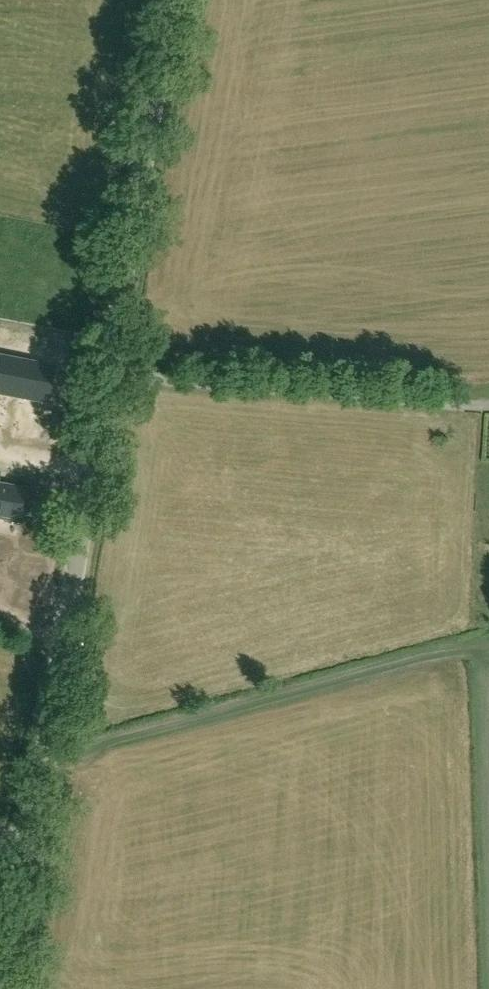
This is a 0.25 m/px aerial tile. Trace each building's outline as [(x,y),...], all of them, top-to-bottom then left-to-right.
[(53,368),(0,357),(0,392),(47,401),(53,368)] [(26,499),(28,489),(0,484),(0,519),(22,523),(26,499)]
